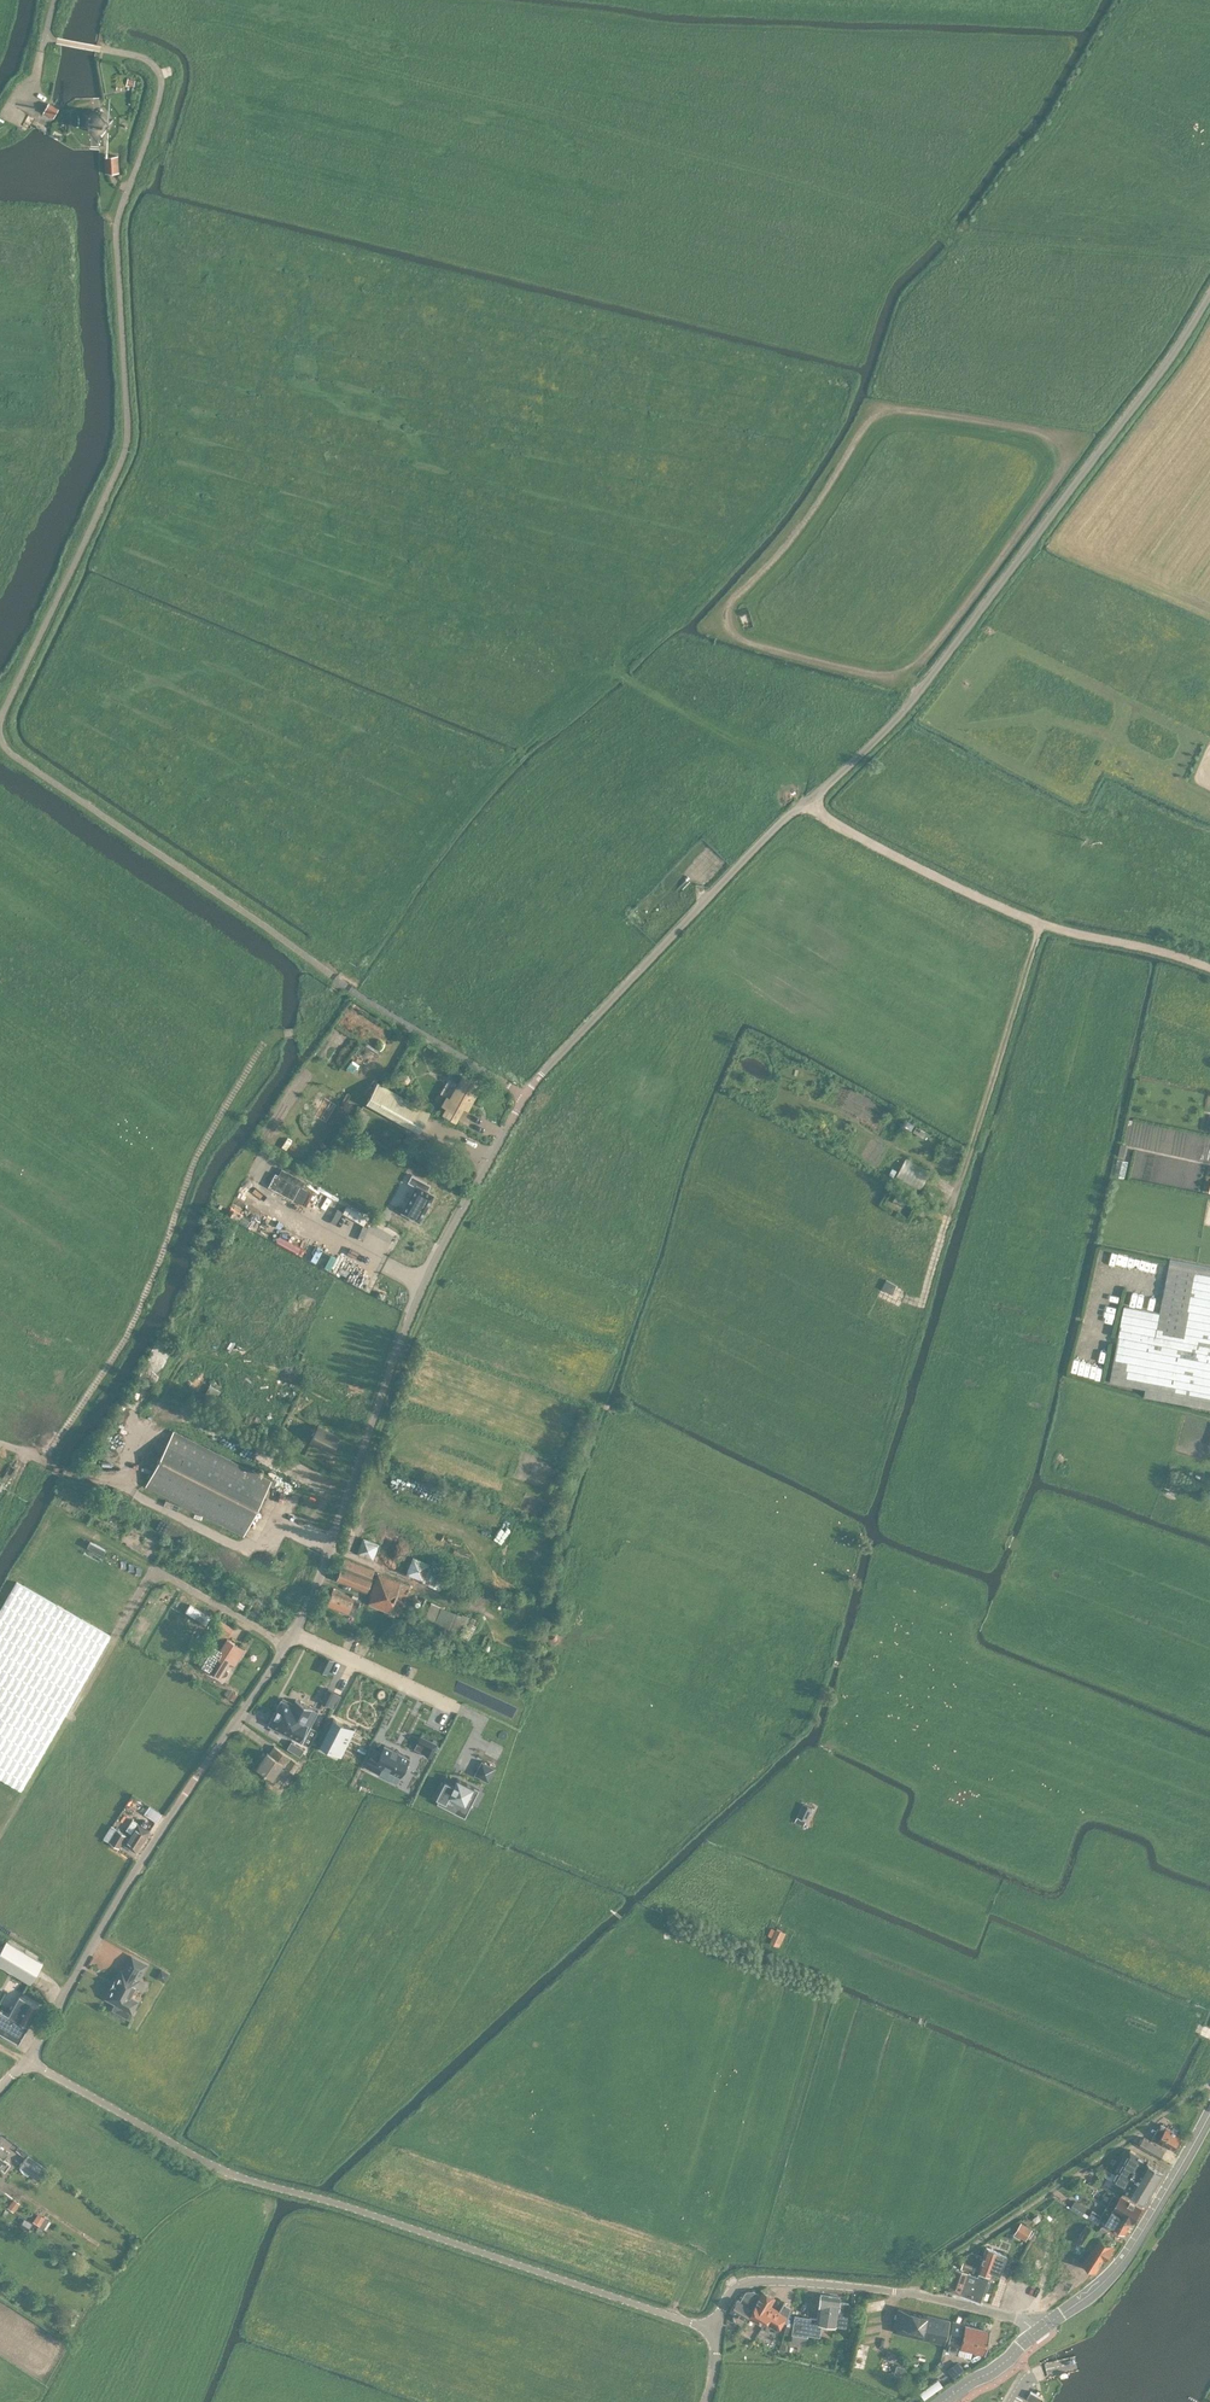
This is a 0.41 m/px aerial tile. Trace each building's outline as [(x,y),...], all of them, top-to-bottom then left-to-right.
[(47,102),(42,111),(52,117),(58,108),(57,108),(47,102)] [(84,124),(90,131),(101,133),(107,127),(108,116),(103,109),(91,108),(85,114),(84,124)] [(117,155),(105,155),(103,155),(104,172),(117,172),(117,155)] [(457,1073),(460,1067),(455,1064),(452,1070),(457,1073)] [(407,1083),(410,1078),(407,1074),(402,1073),(399,1077),(401,1082),(407,1083)] [(442,1103),(445,1105),(442,1111),(454,1119),(458,1112),(458,1113),(462,1105),(467,1108),(473,1097),(471,1096),(478,1084),(462,1074),(449,1097),(446,1095),(442,1103)] [(430,1110),(377,1081),(366,1101),(418,1131),(430,1110)] [(905,1157),(898,1172),(921,1184),(929,1169),(905,1157)] [(1133,1176),(1142,1176),(1142,1168),(1133,1168),(1133,1176)] [(428,1190),(432,1184),(413,1173),(409,1180),(418,1185),(403,1210),(420,1220),(435,1194),(428,1190)] [(897,1191),(894,1198),(904,1203),(908,1196),(897,1191)] [(1109,1260),(1110,1249),(1099,1248),(1098,1259),(1109,1260)] [(1162,1272),(1164,1260),(1140,1256),(1138,1268),(1162,1272)] [(1209,1408),(1209,1267),(1170,1260),(1160,1312),(1124,1305),(1110,1382),(1145,1388),(1144,1396),(1209,1408)] [(885,1278),(881,1286),(892,1291),(896,1283),(885,1278)] [(1105,1311),(1116,1313),(1118,1301),(1107,1299),(1105,1311)] [(318,1424),(311,1439),(332,1450),(339,1435),(318,1424)] [(173,1430),(145,1484),(243,1534),(271,1480),(173,1430)] [(363,1535),(356,1552),(371,1558),(378,1542),(363,1535)] [(412,1554),(405,1571),(421,1577),(428,1560),(412,1554)] [(374,1569),(345,1558),(336,1579),(366,1590),(372,1576),(374,1569)] [(398,1614),(409,1584),(400,1581),(401,1581),(377,1572),(369,1593),(371,1594),(368,1603),(388,1611),(388,1610),(398,1614)] [(21,1789),(110,1634),(16,1580),(0,1608),(0,1777),(21,1789)] [(332,1586),(325,1603),(347,1612),(354,1614),(361,1598),(357,1597),(358,1595),(352,1592),(352,1594),(332,1586)] [(467,1615),(441,1605),(431,1601),(424,1619),(460,1633),(467,1615)] [(215,1625),(216,1626),(225,1632),(227,1633),(232,1626),(219,1618),(215,1625)] [(225,1632),(216,1626),(212,1631),(221,1637),(225,1632)] [(225,1637),(207,1667),(220,1676),(229,1661),(234,1664),(244,1648),(225,1637)] [(327,1657),(321,1670),(327,1672),(333,1660),(327,1657)] [(327,1686),(320,1700),(327,1704),(334,1690),(327,1686)] [(341,1694),(334,1690),(327,1703),(334,1707),(341,1694)] [(224,1702),(231,1707),(238,1697),(230,1692),(224,1702)] [(280,1698),(273,1711),(299,1724),(300,1720),(310,1725),(304,1722),(311,1707),(294,1698),(292,1703),(280,1698)] [(273,1711),(267,1724),(308,1745),(316,1728),(310,1725),(300,1720),(299,1724),(273,1711)] [(332,1716),(318,1744),(320,1744),(321,1741),(330,1745),(330,1746),(330,1747),(331,1746),(341,1751),(339,1754),(340,1755),(354,1727),(353,1727),(352,1729),(349,1727),(349,1726),(333,1718),(333,1717),(332,1716)] [(420,1733),(417,1741),(426,1745),(423,1751),(431,1755),(437,1742),(420,1733)] [(290,1739),(286,1746),(299,1755),(304,1747),(290,1739)] [(400,1776),(410,1757),(384,1743),(380,1750),(373,1747),(363,1765),(375,1771),(378,1765),(400,1776)] [(268,1752),(266,1750),(255,1766),(272,1777),(282,1764),(293,1771),(299,1762),(273,1744),(268,1752)] [(481,1757),(474,1771),(489,1778),(495,1764),(481,1757)] [(453,1783),(444,1779),(435,1796),(453,1805),(456,1798),(470,1805),(479,1788),(456,1776),(453,1783)] [(802,1801),(794,1820),(803,1824),(811,1805),(802,1801)] [(142,1811),(155,1819),(161,1811),(148,1803),(142,1811)] [(123,1842),(136,1850),(149,1830),(137,1822),(123,1842)] [(118,1846),(126,1834),(117,1828),(109,1840),(118,1846)] [(769,1944),(779,1949),(785,1933),(772,1928),(768,1936),(772,1938),(769,1944)] [(6,1939),(0,1949),(0,1965),(25,1980),(30,1983),(43,1961),(6,1939)] [(128,2016),(132,2010),(137,1999),(130,1995),(139,1978),(138,1978),(146,1963),(131,1955),(123,1970),(121,1969),(107,1996),(115,2001),(112,2007),(128,2016)] [(164,1980),(169,1972),(162,1968),(158,1973),(160,1977),(164,1980)] [(18,2040),(39,2005),(19,1994),(8,2012),(0,2008),(0,2030),(18,2040)] [(1157,2140),(1173,2149),(1182,2134),(1166,2124),(1166,2125),(1162,2123),(1157,2130),(1156,2130),(1152,2136),(1158,2139),(1157,2140)] [(1138,2145),(1159,2157),(1165,2148),(1143,2136),(1138,2145)] [(1105,2166),(1100,2172),(1107,2176),(1112,2179),(1122,2185),(1129,2189),(1146,2200),(1164,2169),(1147,2158),(1130,2149),(1115,2172),(1105,2166)] [(47,2169),(27,2154),(20,2163),(39,2178),(47,2169)] [(1107,2204),(1110,2205),(1112,2207),(1122,2212),(1120,2215),(1131,2222),(1132,2221),(1133,2221),(1142,2205),(1121,2192),(1119,2195),(1117,2194),(1122,2185),(1112,2179),(1107,2176),(1101,2185),(1114,2192),(1107,2204)] [(13,2197),(7,2206),(13,2210),(20,2202),(13,2197)] [(1086,2207),(1074,2200),(1070,2206),(1082,2213),(1086,2207)] [(1100,2216),(1106,2219),(1113,2223),(1112,2224),(1125,2232),(1131,2222),(1120,2215),(1122,2212),(1112,2207),(1110,2205),(1107,2204),(1101,2215),(1100,2216)] [(1100,2216),(1101,2215),(1091,2209),(1091,2210),(1087,2216),(1097,2222),(1100,2216)] [(1038,2213),(1033,2216),(1036,2221),(1039,2219),(1041,2217),(1038,2213)] [(36,2214),(33,2220),(39,2225),(43,2219),(36,2214)] [(1061,2236),(1060,2238),(1097,2261),(1111,2238),(1112,2237),(1075,2214),(1061,2236)] [(1022,2220),(1017,2228),(1028,2235),(1031,2229),(1032,2227),(1030,2225),(1022,2220)] [(1046,2242),(1034,2261),(1050,2271),(1052,2268),(1077,2284),(1090,2263),(1057,2243),(1048,2237),(1046,2242)] [(977,2270),(980,2271),(990,2275),(992,2270),(999,2273),(1006,2253),(985,2245),(977,2269),(977,2270)] [(960,2266),(953,2263),(944,2286),(957,2291),(962,2278),(973,2281),(976,2282),(980,2271),(977,2270),(977,2269),(971,2267),(973,2264),(962,2260),(960,2266)] [(990,2275),(980,2271),(976,2282),(973,2281),(962,2278),(957,2291),(981,2300),(990,2275)] [(733,2315),(734,2318),(741,2322),(751,2306),(759,2293),(753,2289),(745,2290),(739,2299),(737,2298),(729,2309),(734,2312),(733,2315)] [(783,2321),(785,2321),(790,2306),(783,2301),(779,2309),(770,2304),(775,2296),(764,2290),(748,2314),(758,2320),(758,2319),(778,2330),(783,2321)] [(809,2315),(806,2332),(818,2334),(820,2321),(828,2322),(844,2324),(845,2320),(848,2301),(838,2300),(839,2295),(820,2292),(816,2316),(809,2315)] [(891,2330),(943,2343),(944,2343),(950,2319),(897,2307),(891,2330)] [(951,2320),(945,2347),(956,2350),(957,2346),(962,2322),(951,2320)] [(964,2322),(956,2353),(968,2356),(970,2349),(984,2352),(989,2328),(964,2322)] [(783,2353),(786,2344),(780,2342),(778,2351),(783,2353)] [(903,2365),(897,2363),(894,2373),(900,2375),(903,2365)] [(958,2364),(948,2371),(953,2377),(963,2370),(958,2364)] [(1027,2397),(1036,2401),(1041,2401),(1043,2397),(1033,2391),(1030,2390),(1030,2391),(1027,2397)]
